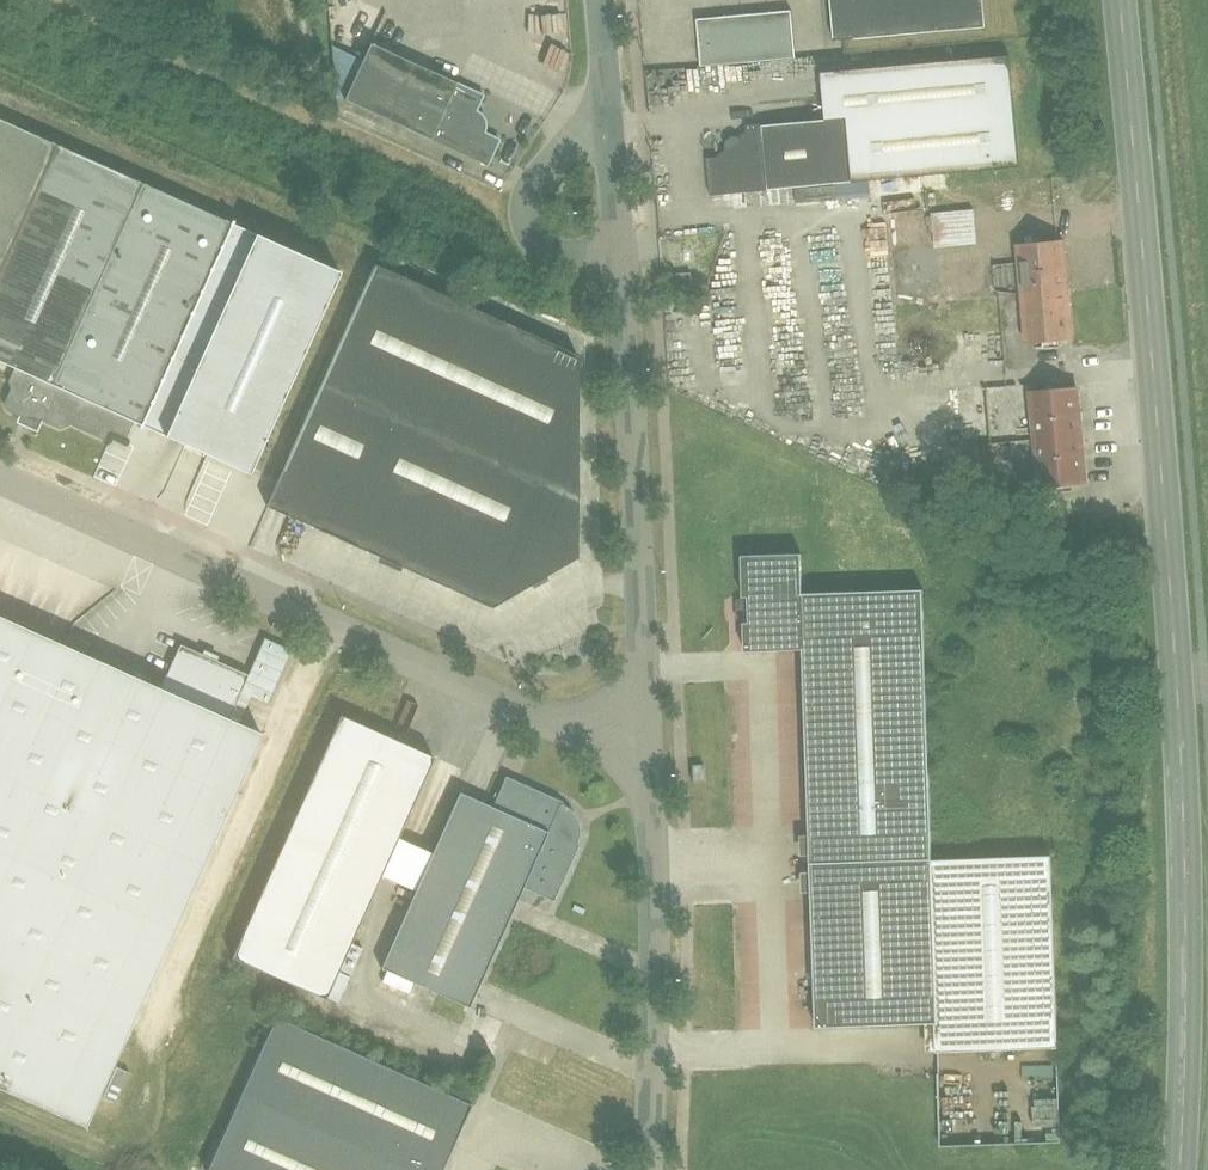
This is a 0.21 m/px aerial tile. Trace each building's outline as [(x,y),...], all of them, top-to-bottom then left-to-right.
[(839,46),(995,34),(992,0),(836,0),(839,46)] [(701,61),(790,53),(786,9),(697,17),(701,61)] [(533,34),(532,51),(533,51),(533,65),(560,66),(561,36),(533,34)] [(325,88),(480,157),(493,127),(474,118),(481,102),(373,53),(367,65),(340,53),(339,58),(325,88)] [(702,176),(705,209),(1011,180),(1001,73),(814,91),(819,135),(741,143),(742,152),(718,154),(720,175),(702,176)] [(0,404),(0,416),(33,431),(41,414),(95,439),(108,412),(250,475),(336,285),(0,134),(0,364),(15,371),(0,404)] [(935,215),(938,249),(978,246),(975,212),(935,215)] [(1023,255),(1034,342),(1071,337),(1061,251),(1023,255)] [(371,261),(286,458),(264,510),(491,614),(575,565),(575,358),(371,261)] [(1037,403),(1043,489),(1078,487),(1072,401),(1037,403)] [(823,1029),(937,1024),(930,866),(919,601),(803,605),(801,562),(748,564),(752,651),(808,649),(823,1029)] [(68,1128),(246,734),(0,624),(0,1097),(68,1128)] [(330,738),(227,981),(318,1020),(422,777),(330,738)] [(461,791),(387,964),(468,998),(517,883),(552,898),(575,845),(576,824),(570,809),(556,798),(504,776),(492,804),(461,791)] [(1049,861),(930,866),(937,1024),(938,1054),(1057,1049),(1049,861)] [(204,1169),(441,1169),(471,1102),(271,1016),(204,1169)]
